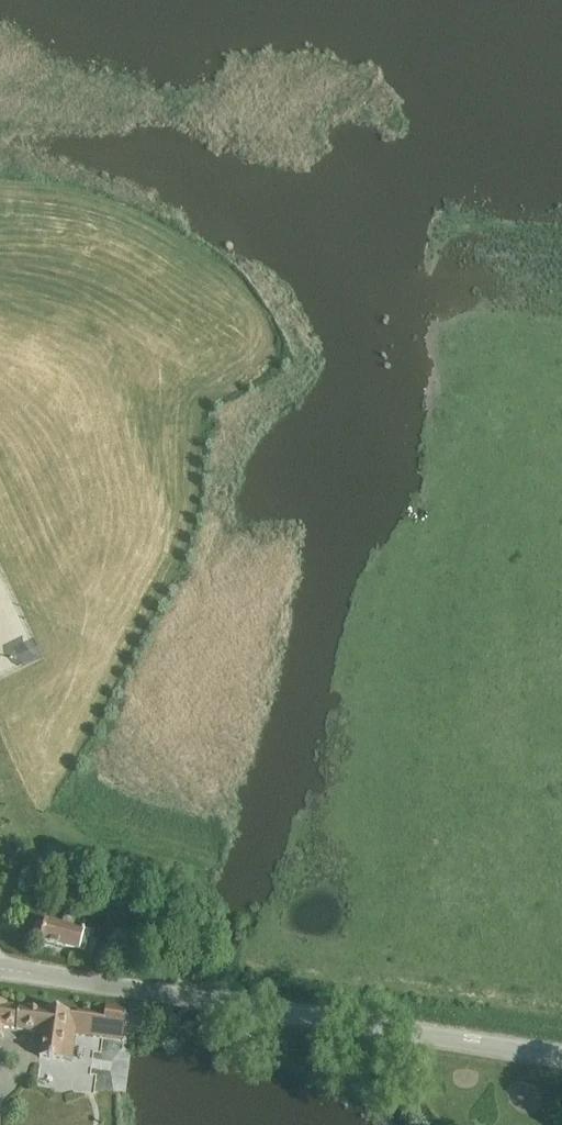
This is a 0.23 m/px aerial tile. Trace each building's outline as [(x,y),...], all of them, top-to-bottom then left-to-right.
[(83,953),(89,933),(46,922),(41,942),(83,953)] [(126,1011),(106,1008),(104,1019),(69,1014),(69,1012),(46,1009),(45,1011),(19,1007),(19,1008),(6,1006),(6,1003),(0,1003),(0,1035),(2,1036),(3,1028),(16,1029),(16,1030),(42,1034),(39,1057),(63,1060),(66,1034),(122,1041),(126,1011)]
